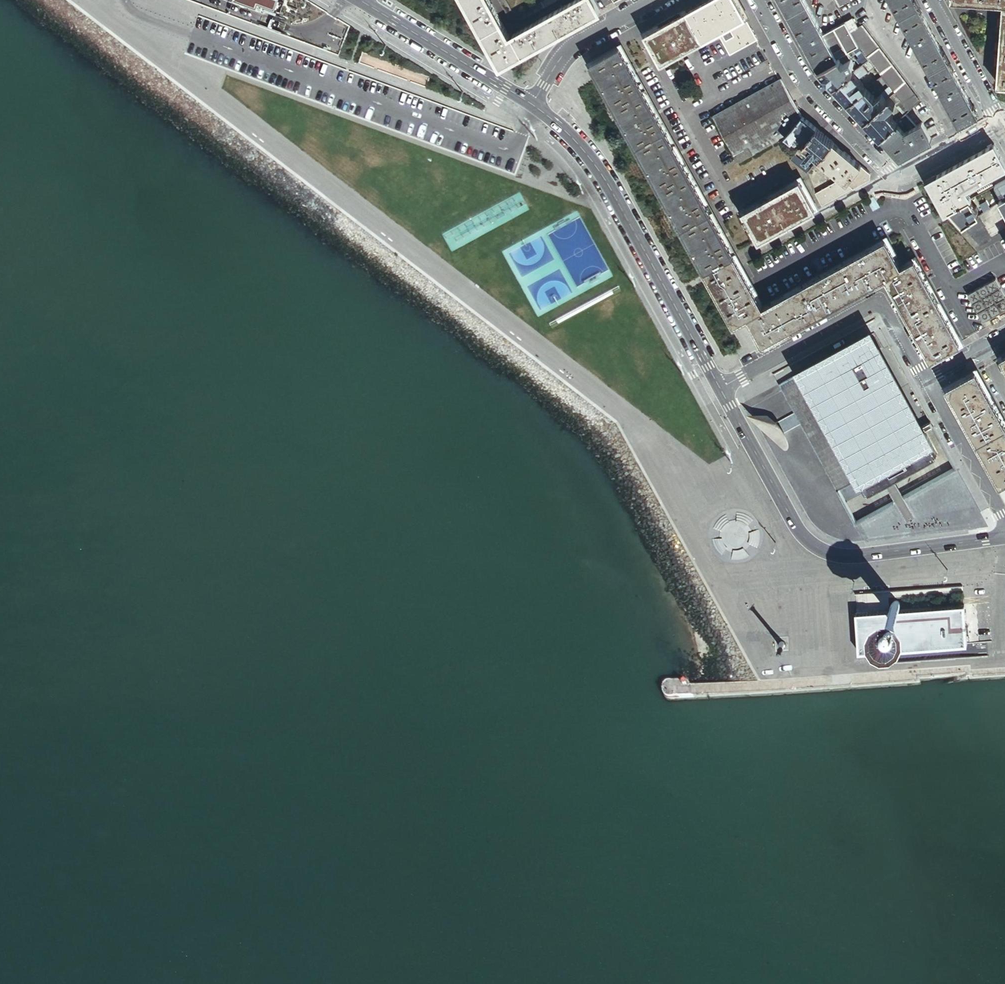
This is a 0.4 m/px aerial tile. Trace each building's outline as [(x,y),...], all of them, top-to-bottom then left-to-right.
[(280,0),(237,0),(236,4),(257,8),(258,3),(276,10),(281,0),(280,0)] [(489,0),(464,0),(501,66),(600,12),(593,0),(577,0),(513,35),(515,40),(512,42),(489,0)] [(506,0),(499,0),(507,16),(513,13),(506,0)] [(520,15),(523,20),(559,0),(547,0),(520,15)] [(746,16),(737,0),(707,0),(688,11),(703,39),(717,32),(745,17),(746,16)] [(837,59),(823,35),(804,0),(780,0),(819,69),(837,59)] [(914,0),(891,0),(960,125),(977,116),(914,0)] [(703,39),(688,11),(646,33),(662,62),(703,39)] [(757,40),(745,17),(717,32),(730,55),(757,40)] [(857,28),(852,19),(845,23),(850,31),(857,28)] [(823,35),(837,59),(838,58),(858,46),(850,32),(845,23),(823,35)] [(866,57),(869,60),(875,68),(881,76),(889,87),(893,92),(905,82),(861,25),(857,28),(850,31),(850,32),(858,46),(866,57)] [(961,343),(923,273),(909,281),(902,267),(887,240),(763,308),(620,48),(592,63),(735,325),(749,317),(764,344),(887,277),(932,359),(961,343)] [(866,57),(857,63),(859,67),(862,65),(869,60),(866,57)] [(838,58),(837,59),(819,69),(834,86),(850,74),(845,67),(853,63),(850,59),(843,64),(838,58)] [(867,72),(868,73),(875,68),(869,60),(862,65),(867,72)] [(859,67),(853,72),(858,79),(867,72),(862,65),(859,67)] [(853,72),(850,74),(834,86),(844,97),(848,101),(865,88),(862,83),(858,79),(853,72)] [(782,79),(780,80),(713,117),(734,155),(748,147),(752,155),(785,137),(802,116),(782,79)] [(907,109),(909,112),(920,102),(907,85),(905,82),(893,92),(907,109)] [(889,96),(893,92),(889,87),(881,93),(886,99),(889,96)] [(875,99),(865,88),(848,101),(865,119),(886,99),(881,93),(875,99)] [(865,119),(881,137),(896,123),(897,122),(893,118),(893,117),(889,113),(887,111),(896,103),(889,96),(886,99),(865,119)] [(897,122),(896,123),(905,132),(916,126),(905,115),(903,117),(897,122)] [(816,129),(802,116),(785,137),(791,142),(793,139),(802,146),(803,145),(816,129)] [(900,158),(931,141),(922,123),(916,126),(905,132),(896,123),(881,137),(900,158)] [(803,145),(808,150),(803,157),(804,158),(803,159),(807,162),(814,153),(820,158),(833,143),(816,129),(803,145)] [(861,166),(833,143),(820,158),(819,159),(842,178),(847,183),(861,166)] [(971,200),(971,199),(966,190),(1004,168),(1004,164),(995,144),(928,181),(946,214),(950,211),(971,200)] [(748,147),(734,155),(738,163),(752,155),(748,147)] [(794,155),(790,160),(807,173),(810,169),(807,166),(796,158),(794,155)] [(807,166),(810,169),(815,163),(812,160),(807,166)] [(871,178),(870,173),(861,166),(847,183),(853,189),(870,180),(871,179),(871,178)] [(842,178),(815,194),(821,206),(853,189),(847,183),(842,178)] [(749,221),(759,240),(815,209),(799,181),(743,211),(746,216),(749,221)] [(996,186),(1003,199),(1004,198),(1004,181),(996,186)] [(975,207),(971,200),(950,211),(963,226),(979,216),(976,210),(975,207)] [(992,239),(979,216),(963,226),(981,246),(992,239)] [(915,260),(902,267),(909,281),(923,273),(915,260)] [(968,294),(984,322),(1004,310),(1004,295),(996,279),(968,294)] [(866,493),(868,492),(869,494),(889,483),(936,458),(935,456),(937,455),(922,427),(920,428),(869,334),(802,370),(803,372),(801,373),(859,479),(866,493)] [(976,371),(947,387),(1001,484),(1004,482),(1004,424),(976,371)] [(800,424),(837,491),(859,479),(801,373),(779,385),(794,413),(770,427),(778,436),(800,424)] [(872,633),(877,637),(883,638),(890,638),(896,635),(901,631),(904,626),(905,619),(904,613),(903,610),(900,605),(895,601),(889,599),(883,599),(878,600),(872,603),(868,608),(866,613),(865,618),(866,622),(868,628),(872,633)] [(866,613),(854,614),(857,653),(965,645),(962,606),(903,610),(904,613),(905,619),(904,626),(901,631),(896,635),(890,638),(883,638),(877,637),(872,633),(868,628),(866,622),(865,618),(866,613)]
